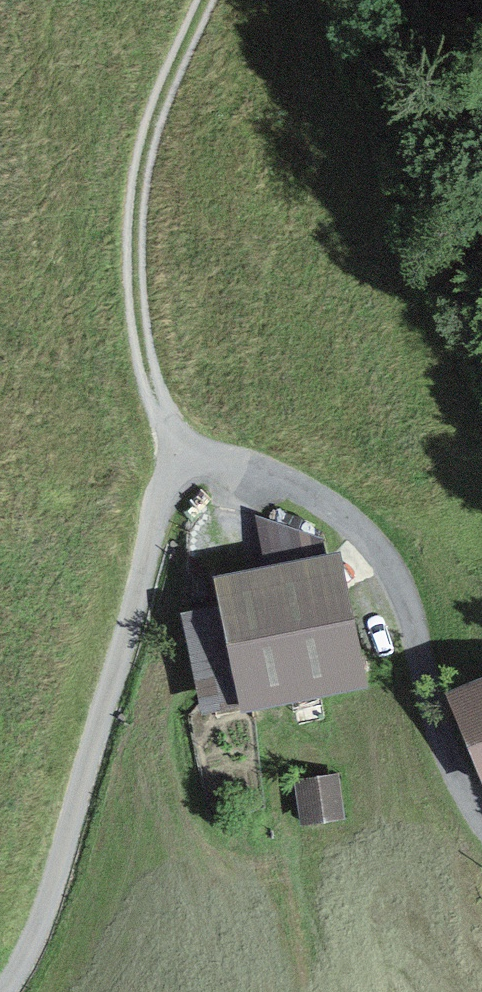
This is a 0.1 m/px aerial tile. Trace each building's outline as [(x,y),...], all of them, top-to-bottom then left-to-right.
[(322,571),(231,591),(237,617),(194,626),(209,696),(251,687),(252,696),(345,675),(322,571)]
